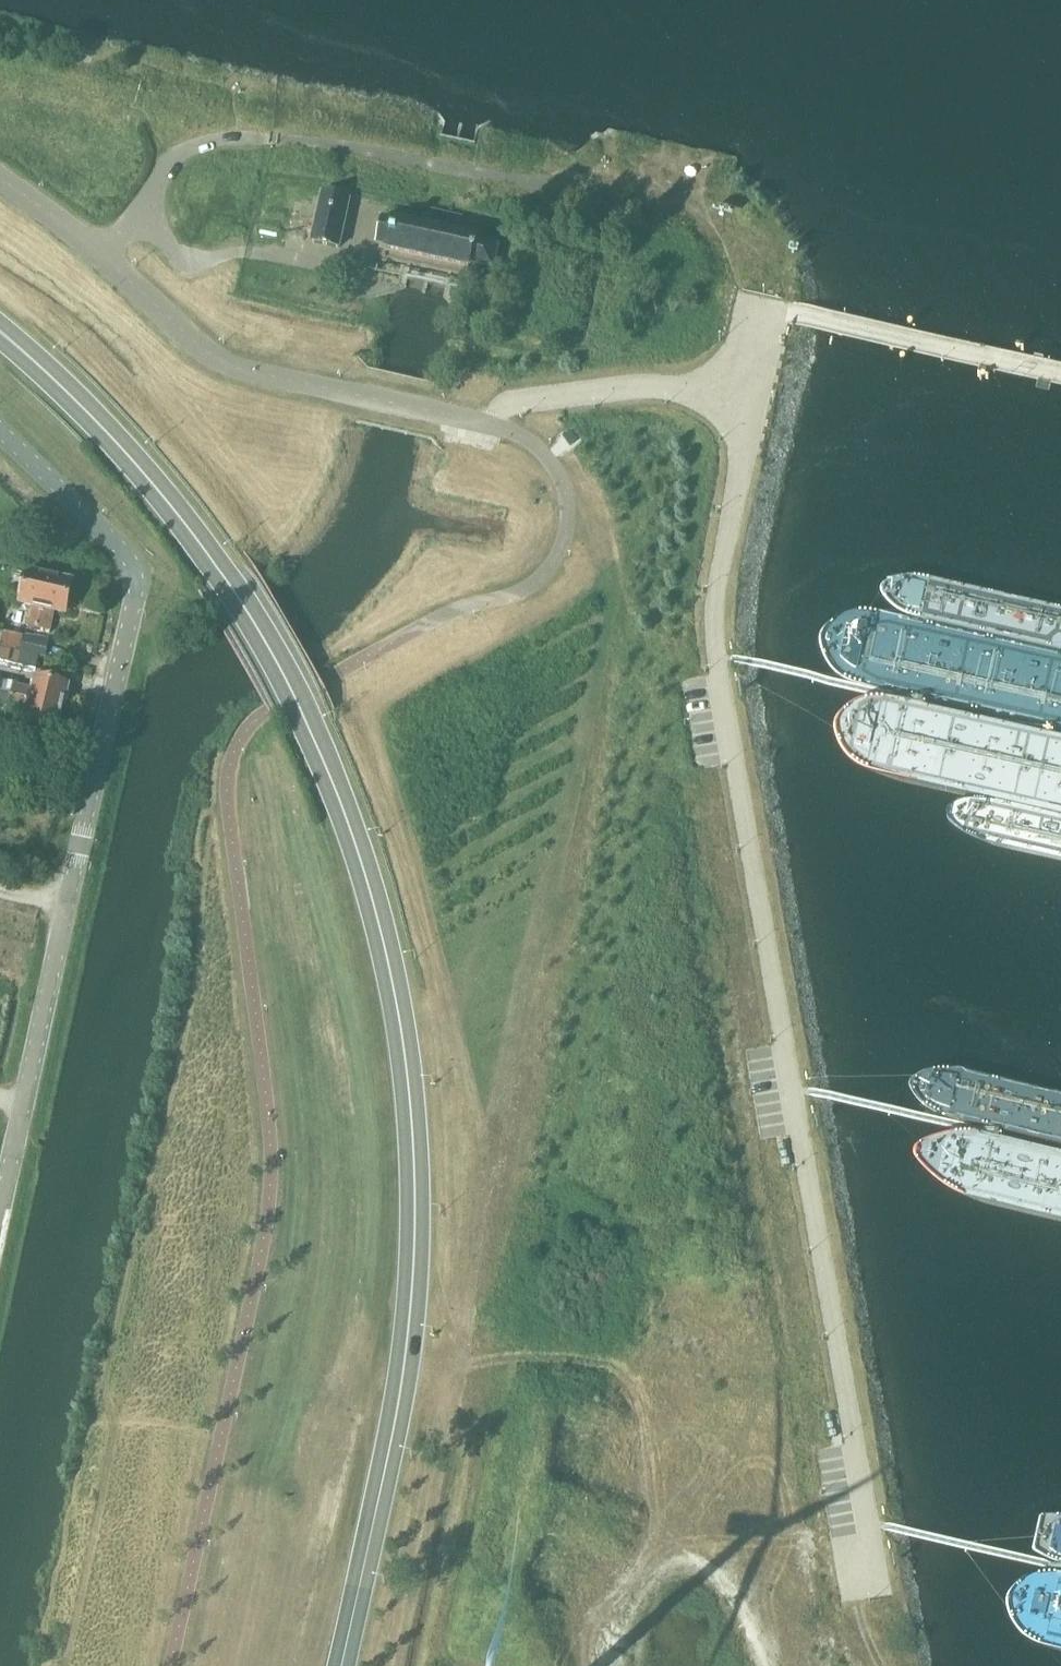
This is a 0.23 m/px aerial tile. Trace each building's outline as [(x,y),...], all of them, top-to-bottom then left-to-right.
[(339,248),(350,198),(322,192),(311,242),(339,248)] [(471,267),(477,240),(478,236),(392,217),(391,221),(385,249),(384,252),(470,271),(471,267)] [(385,249),(391,221),(382,219),(376,247),(385,249)] [(494,272),(500,245),(477,240),(471,267),(494,272)] [(16,543),(16,542),(0,540),(0,552),(14,555),(16,543)] [(51,630),(55,611),(65,613),(72,581),(25,571),(18,603),(31,606),(27,625),(51,630)] [(34,677),(19,673),(16,683),(0,680),(0,692),(63,707),(68,684),(34,677)] [(62,709),(63,707),(0,692),(0,705),(26,711),(23,721),(57,730),(62,709)]
